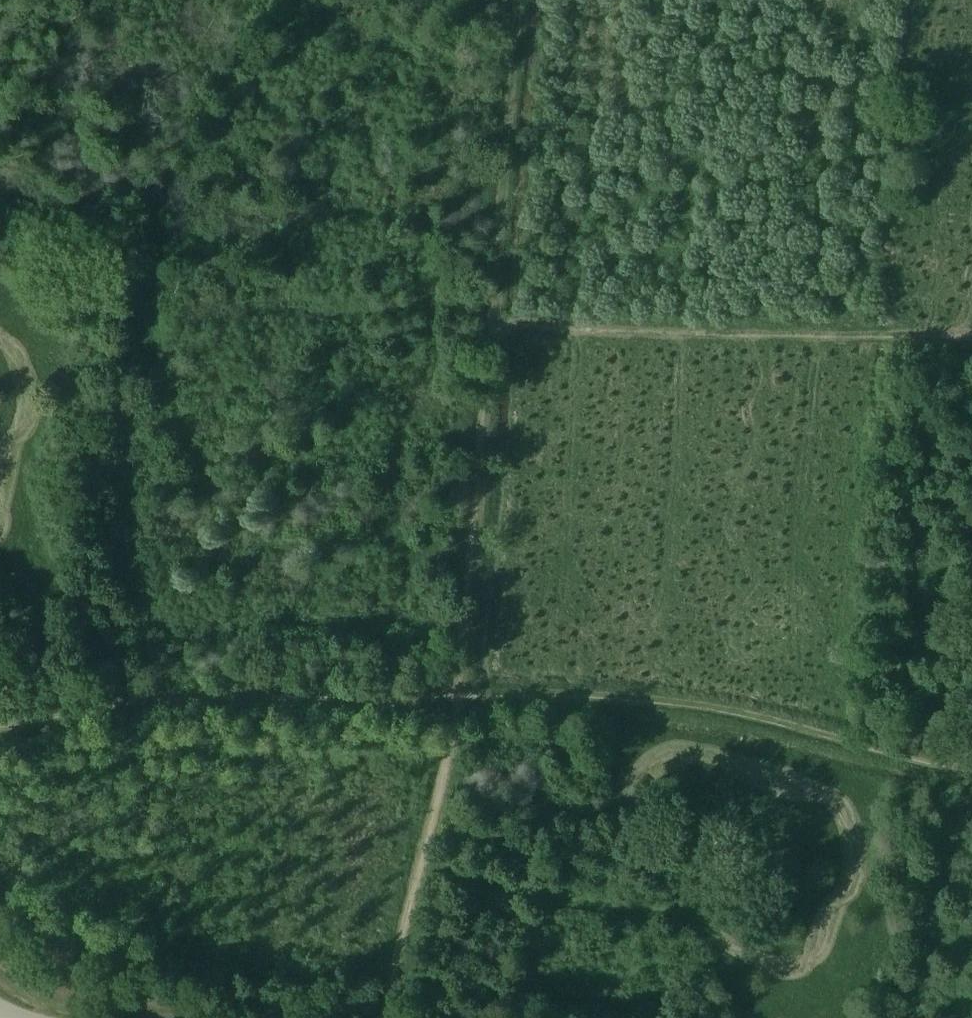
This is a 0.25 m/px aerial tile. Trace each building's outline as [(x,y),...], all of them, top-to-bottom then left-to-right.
[(79,914),(67,913),(66,924),(78,925),(79,914)]
